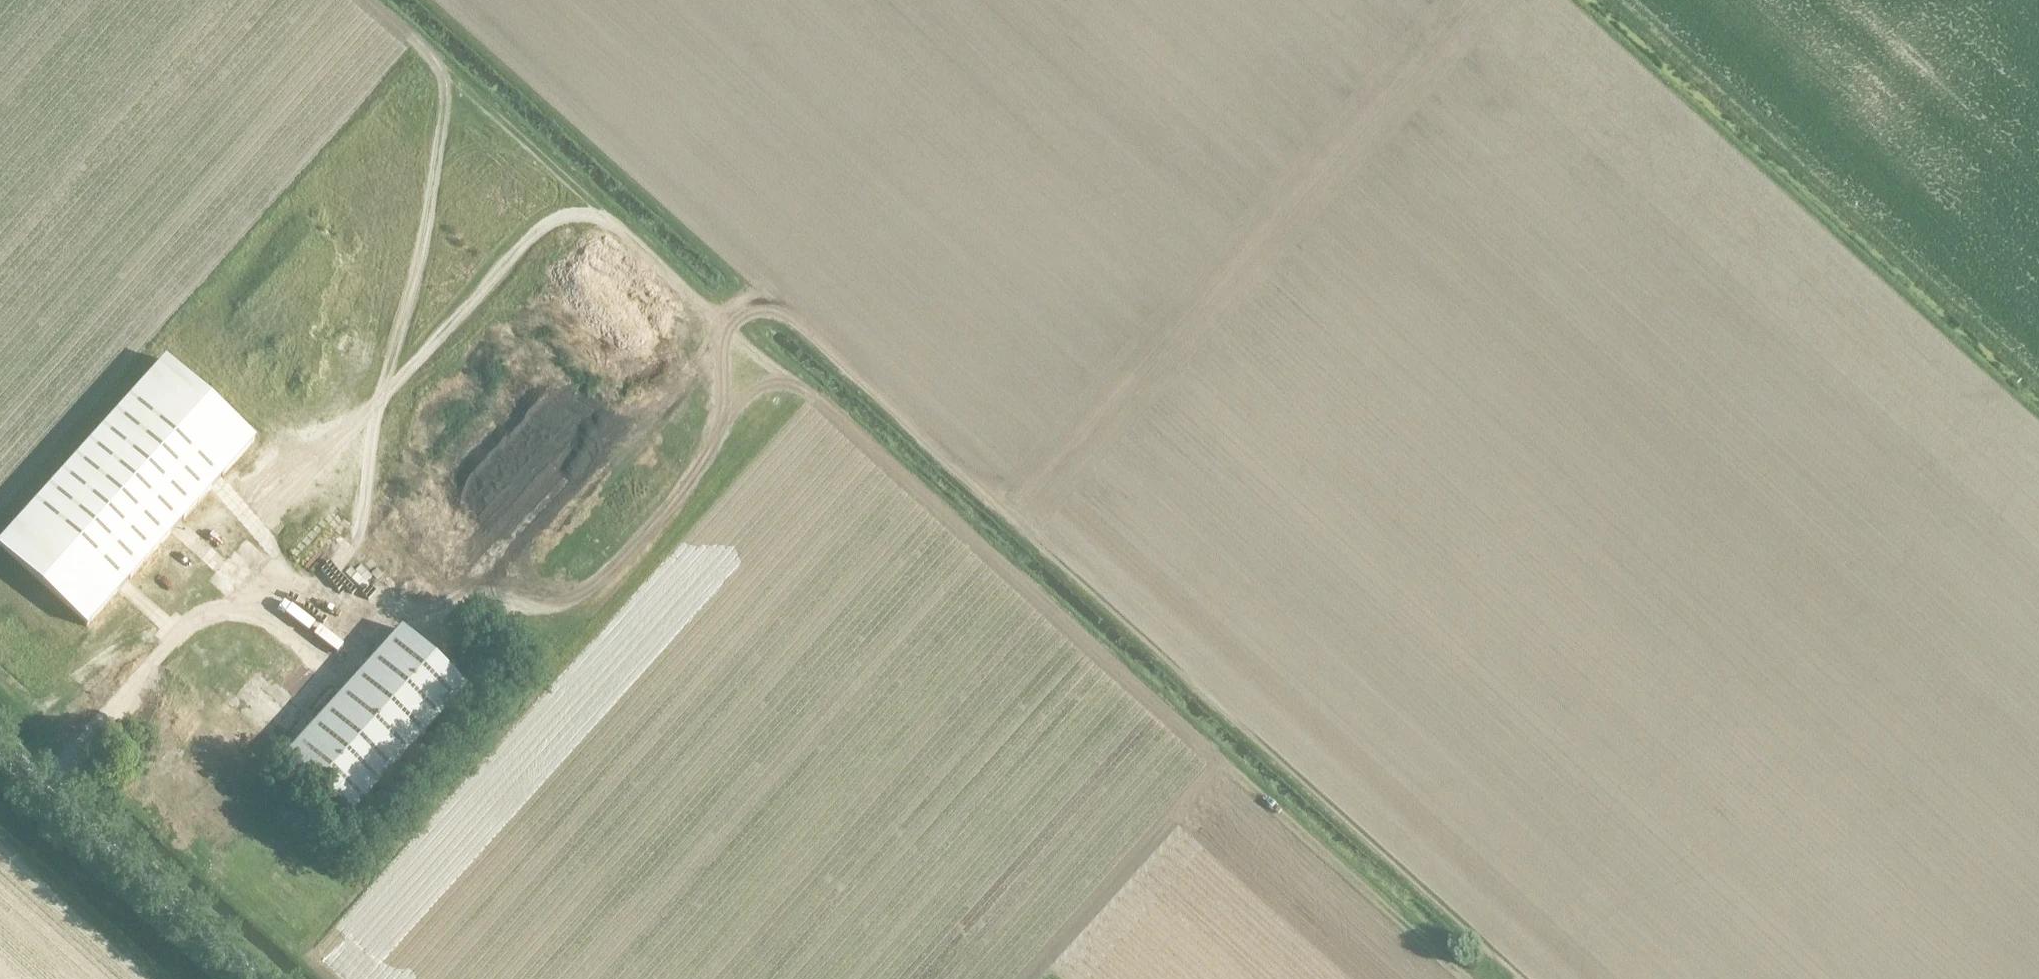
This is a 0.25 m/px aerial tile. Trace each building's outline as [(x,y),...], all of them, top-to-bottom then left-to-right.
[(3,547),(87,623),(84,626),(87,628),(254,443),(165,362),(0,544),(0,549),(3,547)] [(352,819),(467,691),(401,631),(285,758),(352,819)]
